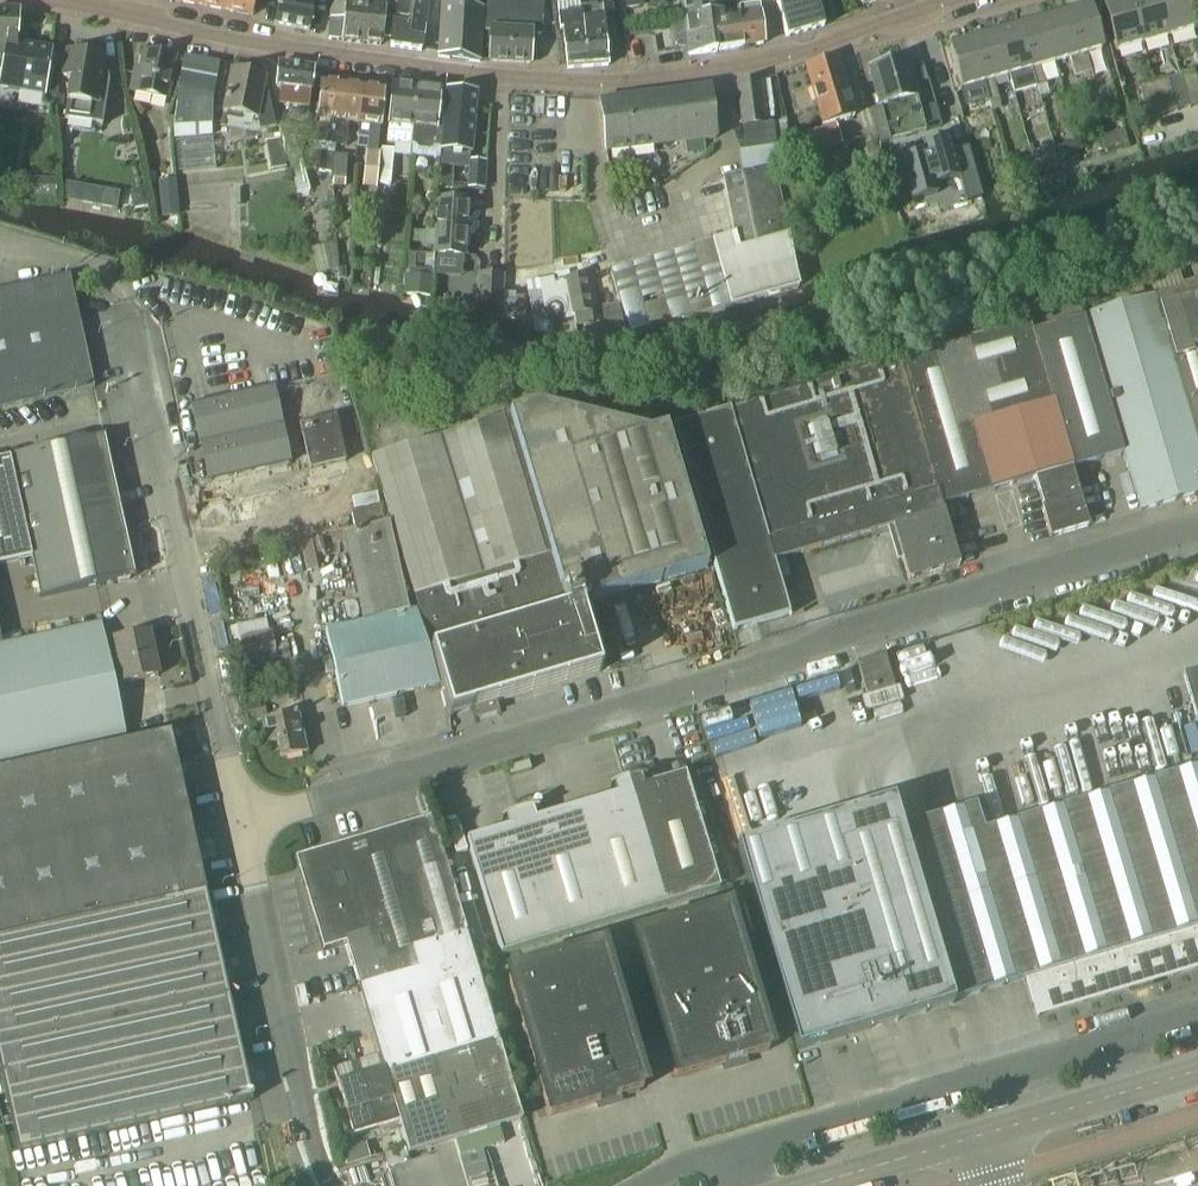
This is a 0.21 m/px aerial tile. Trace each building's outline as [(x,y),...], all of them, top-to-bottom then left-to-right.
[(197,6),(224,11),(227,0),(199,0),(197,6)] [(224,11),(252,16),(255,0),(227,0),(224,11)] [(273,25),(309,32),(316,0),(278,0),(273,25)] [(328,37),(328,40),(342,41),(342,42),(380,46),(384,6),(366,5),(366,0),(332,0),(328,37)] [(389,47),(421,52),(429,1),(422,0),(421,0),(388,0),(383,37),(390,38),(389,47)] [(438,51),(438,62),(480,63),(481,24),(482,24),(482,9),(481,9),(482,0),(444,0),(444,4),(439,4),(438,51)] [(490,33),(489,62),(530,63),(531,35),(542,36),(542,21),(544,0),(537,0),(486,0),(485,32),(490,33)] [(683,18),(722,12),(720,0),(722,0),(680,0),(683,18)] [(786,38),(824,27),(816,0),(775,0),(786,38)] [(1143,44),(1142,43),(1130,0),(1120,0),(1104,5),(1102,5),(1115,52),(1117,51),(1143,44)] [(1143,44),(1169,37),(1159,0),(1130,0),(1142,43),(1143,44)] [(1169,37),(1194,30),(1196,29),(1189,4),(1188,4),(1187,0),(1159,0),(1169,37)] [(712,25),(716,52),(764,45),(758,4),(738,7),(738,9),(738,13),(739,21),(712,25)] [(582,27),(587,68),(607,66),(604,42),(615,40),(613,19),(611,19),(610,7),(599,8),(594,5),(580,7),(582,27)] [(563,30),(567,65),(567,70),(587,68),(582,27),(580,7),(579,7),(580,15),(558,17),(560,30),(563,30)] [(18,10),(0,9),(0,71),(1,71),(0,79),(0,87),(44,96),(52,50),(16,45),(18,10)] [(683,18),(688,51),(689,56),(716,52),(712,25),(739,21),(738,13),(738,9),(722,12),(683,18)] [(1066,15),(1083,74),(1088,88),(1098,86),(1096,80),(1110,76),(1102,49),(1091,9),(1089,9),(1066,15)] [(1042,22),(1054,63),(1070,59),(1075,77),(1083,74),(1066,15),(1042,22)] [(1021,28),(1036,88),(1045,85),(1040,67),(1054,63),(1042,22),(1021,28)] [(645,25),(628,27),(630,37),(646,35),(645,25)] [(996,35),(1009,76),(1023,72),(1028,90),(1036,88),(1021,28),(996,35)] [(972,42),(990,101),(998,98),(993,81),(1009,76),(996,35),(972,42)] [(981,103),(990,101),(972,42),(950,48),(949,49),(961,89),(962,89),(977,85),(981,103)] [(63,121),(101,128),(109,83),(100,82),(104,60),(100,59),(99,56),(91,55),(89,57),(66,53),(62,78),(70,80),(63,121)] [(134,74),(129,93),(165,101),(175,60),(144,53),(139,75),(134,74)] [(177,91),(174,126),(174,139),(212,135),(211,124),(212,124),(213,96),(219,65),(184,57),(177,91)] [(844,78),(838,58),(838,57),(805,66),(822,126),(855,117),(843,78),(844,78)] [(880,107),(890,140),(925,131),(915,97),(912,86),(908,69),(905,60),(870,69),(880,107)] [(309,104),(312,80),(314,68),(279,64),(276,88),(281,89),(280,98),(272,98),(277,119),(285,117),(287,102),(293,103),(292,106),(304,108),(304,104),(309,104)] [(912,68),(908,69),(912,86),(916,85),(912,68)] [(231,71),(223,114),(257,121),(259,132),(275,128),(268,92),(262,91),(265,77),(231,71)] [(1189,108),(1197,106),(1197,84),(1197,79),(1196,79),(1194,71),(1180,75),(1186,99),(1189,108)] [(1153,83),(1163,116),(1177,112),(1175,102),(1174,102),(1168,79),(1153,83)] [(738,250),(716,256),(730,306),(798,287),(775,166),(779,166),(773,123),(765,124),(764,120),(759,82),(759,80),(736,83),(741,125),(743,141),(737,143),(741,173),(723,177),(734,235),(738,250)] [(322,82),(317,120),(313,142),(326,145),(336,146),(344,85),(322,82)] [(1141,94),(1148,120),(1163,116),(1153,83),(1139,87),(1141,94)] [(344,85),(336,146),(336,147),(345,148),(349,123),(359,125),(364,87),(344,85)] [(387,144),(398,145),(411,146),(412,126),(416,87),(392,85),(387,144)] [(364,87),(359,125),(358,138),(367,140),(366,150),(376,151),(384,90),(364,87)] [(412,126),(411,146),(440,148),(442,130),(436,130),(439,89),(416,87),(412,126)] [(715,140),(708,87),(599,102),(606,155),(688,144),(689,154),(704,152),(702,142),(715,140)] [(442,130),(440,148),(441,148),(440,152),(471,155),(476,94),(446,91),(442,130)] [(880,107),(871,109),(880,143),(890,140),(880,107)] [(774,124),(786,180),(798,177),(785,121),(774,124)] [(807,154),(842,145),(836,125),(801,134),(807,154)] [(293,127),(292,139),(303,140),(305,140),(306,128),(293,127)] [(1114,149),(1110,135),(1101,138),(1105,151),(1114,149)] [(925,152),(899,159),(911,201),(937,194),(935,185),(959,178),(966,203),(982,198),(968,147),(952,152),(950,144),(946,145),(944,137),(922,143),(925,152)] [(264,143),(271,172),(286,168),(279,139),(264,143)] [(1077,159),(1072,144),(1053,149),(1057,164),(1077,159)] [(378,185),(375,219),(384,219),(387,190),(383,189),(384,185),(390,186),(393,149),(381,148),(378,185)] [(365,151),(362,187),(377,189),(380,152),(365,151)] [(321,153),(319,172),(331,173),(331,179),(333,179),(346,179),(346,156),(321,153)] [(289,164),(297,194),(309,191),(301,160),(289,164)] [(469,168),(467,189),(484,191),(486,163),(470,161),(469,168)] [(440,166),(438,189),(439,190),(444,190),(451,191),(453,168),(453,167),(441,166),(440,166)] [(1038,182),(1037,175),(1036,174),(1026,177),(1028,185),(1038,182)] [(21,195),(56,197),(57,179),(23,177),(21,195)] [(333,179),(332,186),(345,187),(346,179),(333,179)] [(836,200),(850,206),(858,189),(844,183),(836,200)] [(65,186),(63,201),(80,204),(83,189),(65,186)] [(160,187),(163,217),(177,216),(174,186),(160,187)] [(131,197),(133,208),(147,205),(144,190),(134,193),(131,197)] [(437,199),(433,255),(464,257),(468,201),(437,199)] [(336,244),(311,250),(318,275),(339,269),(336,244)] [(500,307),(501,289),(515,290),(515,281),(502,280),(502,276),(479,274),(477,306),(500,307)] [(93,389),(94,389),(69,275),(0,290),(0,409),(93,389)] [(404,295),(429,297),(431,277),(406,275),(404,295)] [(533,325),(548,323),(574,318),(576,326),(593,323),(591,312),(584,276),(540,285),(526,286),(533,325)] [(1181,284),(1183,288),(1178,290),(1154,297),(1197,445),(1197,279),(1181,284)] [(1122,454),(1139,512),(1197,495),(1197,445),(1154,297),(1083,318),(1122,454)] [(623,329),(619,304),(601,307),(605,332),(623,329)] [(1071,469),(1072,469),(1122,454),(1083,318),(1082,318),(1031,333),(1052,403),(1071,469)] [(942,507),(1034,480),(1042,508),(1041,509),(1049,539),(1089,527),(1072,469),(1071,469),(1052,403),(1031,333),(1028,322),(899,360),(941,506),(942,507)] [(672,427),(733,632),(789,615),(773,562),(892,527),(908,581),(959,566),(942,507),(941,506),(899,360),(672,427)] [(290,462),(272,388),(190,407),(208,481),(290,462)] [(370,458),(413,598),(430,652),(450,716),(600,671),(581,606),(706,569),(665,430),(648,436),(536,408),(440,437),(370,458)] [(309,470),(346,461),(335,416),(298,425),(309,470)] [(31,558),(40,598),(134,577),(104,437),(9,458),(0,460),(0,565),(31,558)] [(1121,497),(1127,516),(1139,513),(1133,493),(1121,497)] [(343,534),(363,623),(408,612),(388,524),(343,534)] [(415,610),(408,612),(363,623),(325,632),(341,707),(438,685),(415,610)] [(124,738),(112,685),(122,683),(122,684),(158,676),(148,633),(113,641),(116,654),(106,656),(99,624),(0,646),(0,765),(124,738)] [(866,696),(894,688),(884,654),(856,663),(866,696)] [(1181,674),(1197,730),(1197,669),(1181,674)] [(257,697),(243,700),(242,700),(248,724),(262,721),(267,744),(276,742),(281,760),(306,754),(297,713),(267,720),(264,709),(260,710),(257,697)] [(18,1152),(251,1100),(170,734),(0,772),(0,1071),(18,1152)] [(1096,800),(1139,946),(1150,942),(1152,952),(1151,952),(1160,981),(1196,970),(1197,969),(1197,769),(1096,800)] [(626,779),(664,906),(719,889),(684,773),(643,786),(640,778),(644,778),(645,776),(640,776),(635,777),(630,777),(626,779)] [(575,806),(609,922),(664,906),(626,779),(621,780),(616,782),(612,785),(608,788),(609,789),(612,787),(615,794),(575,806)] [(891,801),(735,847),(797,1051),(953,1004),(952,1002),(1025,980),(1036,1017),(1127,990),(1151,983),(1160,981),(1151,952),(1152,952),(1150,942),(1139,946),(1096,800),(983,833),(975,806),(899,829),(891,801)] [(543,898),(555,939),(609,922),(575,806),(534,819),(532,811),(536,811),(536,809),(531,809),(527,810),(522,810),(517,812),(543,898)] [(465,840),(500,955),(555,939),(543,898),(517,812),(512,813),(508,815),(503,818),(499,820),(500,822),(504,819),(506,827),(465,840)] [(405,826),(295,859),(316,930),(323,951),(344,945),(358,988),(381,981),(382,984),(451,963),(443,938),(465,931),(453,888),(432,818),(419,822),(405,826)] [(726,912),(633,940),(675,1079),(722,1064),(724,1070),(744,1064),(743,1058),(768,1051),(726,912)] [(381,981),(358,988),(370,1029),(377,1053),(382,1069),(383,1069),(384,1071),(430,1058),(497,1038),(465,931),(443,938),(451,963),(382,984),(381,981)] [(642,1089),(600,950),(507,978),(549,1117),(597,1102),(599,1108),(619,1102),(617,1096),(642,1089)] [(497,1038),(430,1058),(454,1140),(455,1140),(499,1127),(517,1122),(522,1120),(500,1048),(497,1038)] [(377,1053),(355,1059),(360,1076),(376,1129),(398,1122),(384,1071),(383,1069),(382,1069),(377,1053)] [(430,1058),(384,1071),(398,1122),(406,1147),(408,1154),(454,1140),(430,1058)] [(355,1059),(331,1066),(336,1083),(353,1136),(376,1129),(360,1076),(355,1059)] [(499,1127),(455,1140),(460,1156),(504,1142),(499,1127)] [(363,1157),(357,1140),(341,1145),(346,1164),(363,1157)]
